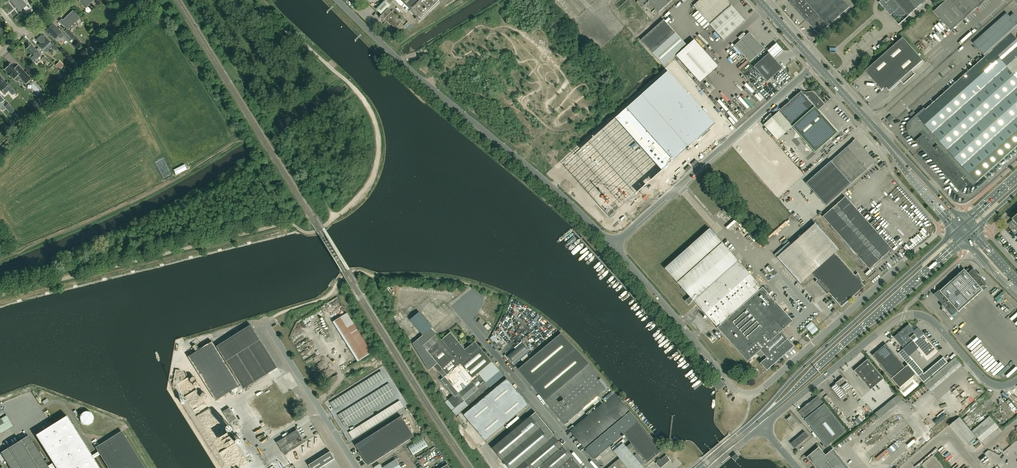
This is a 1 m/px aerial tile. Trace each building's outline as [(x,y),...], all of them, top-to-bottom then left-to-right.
[(22,0),(11,0),(19,11),(27,5),(22,0)] [(96,0),(80,0),(79,2),(85,8),(94,0),(95,1),(96,0)] [(398,25),(401,22),(391,12),(388,9),(390,6),(385,0),(376,9),(382,15),(381,15),(379,17),(380,17),(382,20),(383,20),(384,19),(385,19),(394,29),(398,25),(398,26),(399,25),(398,25)] [(395,1),(401,7),(404,4),(410,10),(409,10),(417,17),(415,19),(418,21),(418,22),(427,13),(440,1),(445,6),(454,0),(395,0),(395,1)] [(675,0),(649,0),(650,2),(647,5),(654,14),(658,10),(660,13),(675,0)] [(693,6),(698,11),(692,15),(704,29),(709,24),(724,40),(745,21),(726,0),(699,0),(693,6)] [(805,20),(828,0),(790,0),(789,1),(805,20)] [(805,20),(818,34),(849,7),(843,0),(828,0),(805,20)] [(880,3),(891,15),(895,12),(897,14),(895,15),(897,17),(898,16),(903,20),(925,0),(883,0),(880,3)] [(934,11),(951,30),(985,0),(947,0),(934,11)] [(63,26),(64,26),(68,30),(79,19),(72,12),(63,21),(61,20),(59,22),(63,26)] [(961,191),(961,192),(963,193),(965,194),(967,194),(969,194),(971,194),(973,192),(988,179),(985,176),(1016,147),(1016,39),(1011,33),(1016,28),(1016,17),(1014,13),(1010,17),(1007,13),(981,36),(981,37),(993,50),(985,57),(981,60),(978,63),(932,104),(926,110),(924,108),(917,114),(916,114),(914,111),(910,115),(912,117),(913,118),(910,121),(908,123),(907,125),(907,127),(907,129),(908,131),(909,133),(916,141),(916,142),(932,160),(941,170),(945,175),(948,178),(960,192),(961,191)] [(717,66),(694,40),(687,46),(663,19),(641,40),(664,65),(676,55),(700,82),(717,66)] [(68,42),(69,42),(70,44),(73,41),(65,34),(63,35),(53,24),(46,31),(50,36),(51,35),(55,38),(57,36),(59,38),(61,37),(62,38),(63,36),(68,42)] [(118,24),(108,33),(113,38),(123,29),(118,24)] [(749,62),(764,49),(749,32),(735,45),(749,62)] [(51,44),(50,44),(45,38),(44,39),(41,36),(37,40),(40,43),(38,45),(43,51),(45,53),(52,46),(51,44)] [(75,42),(78,45),(81,42),(79,40),(75,36),(72,39),(75,42)] [(916,74),(914,72),(912,70),(923,60),(903,37),(865,71),(879,86),(878,86),(882,91),(884,88),(885,89),(887,89),(888,89),(890,91),(901,81),(904,84),(916,74)] [(885,46),(891,40),(888,37),(882,42),(885,46)] [(776,43),(767,51),(773,58),(783,50),(776,43)] [(37,51),(36,50),(31,45),(29,47),(28,47),(26,48),(27,49),(26,50),(32,55),(30,57),(33,60),(36,57),(38,59),(41,56),(36,51),(37,51)] [(782,69),(768,54),(754,67),(767,82),(782,69)] [(23,81),(28,76),(18,66),(15,68),(11,64),(5,70),(9,73),(8,74),(10,77),(12,76),(14,79),(18,75),(23,81)] [(668,71),(563,165),(609,217),(714,124),(668,71)] [(6,87),(12,95),(16,92),(9,84),(7,85),(0,77),(0,90),(1,91),(6,87)] [(817,110),(824,104),(815,93),(813,92),(811,92),(808,92),(807,92),(807,93),(804,95),(801,92),(778,111),(819,157),(841,137),(817,110)] [(844,133),(848,139),(855,134),(851,128),(844,133)] [(825,206),(870,165),(875,161),(855,139),(806,183),(825,206)] [(185,165),(174,170),(176,175),(187,170),(185,165)] [(869,269),(891,249),(845,197),(823,217),(869,269)] [(799,207),(792,198),(788,201),(795,210),(799,207)] [(1008,224),(1016,234),(1016,233),(1016,216),(1008,224)] [(841,306),(853,295),(855,297),(861,292),(860,290),(864,286),(861,282),(863,281),(861,280),(858,273),(855,276),(835,253),(838,249),(815,223),(777,257),(800,283),(811,273),(841,306)] [(693,301),(696,304),(747,362),(748,360),(749,362),(751,360),(751,359),(755,355),(756,355),(757,354),(763,360),(762,361),(760,363),(766,370),(793,346),(781,332),(793,321),(762,287),(762,288),(709,228),(664,268),(689,297),(685,301),(688,305),(693,301)] [(943,304),(942,305),(942,306),(942,307),(943,308),(944,308),(945,308),(945,307),(946,309),(944,311),(950,318),(957,311),(958,310),(959,312),(983,290),(982,288),(986,284),(987,283),(980,276),(981,276),(981,275),(981,274),(980,273),(979,274),(974,269),(973,270),(971,271),(969,269),(969,268),(966,271),(965,269),(950,282),(941,291),(940,290),(934,295),(943,304)] [(419,312),(410,320),(423,335),(431,328),(432,327),(419,312)] [(372,352),(347,313),(332,322),(357,361),(372,352)] [(818,329),(811,322),(806,327),(812,334),(818,329)] [(914,331),(909,324),(894,337),(904,349),(913,341),(929,360),(939,352),(918,328),(914,331)] [(268,373),(277,368),(273,361),(251,325),(243,330),(242,331),(217,346),(226,361),(233,373),(232,373),(224,361),(216,347),(212,342),(211,343),(188,357),(191,361),(216,401),(218,399),(228,393),(239,386),(234,377),(235,376),(243,389),(268,373)] [(454,395),(445,402),(452,411),(456,415),(478,397),(489,387),(490,387),(504,376),(475,341),(465,350),(450,332),(441,340),(431,328),(423,335),(413,343),(429,370),(434,366),(444,378),(441,380),(454,395)] [(545,401),(589,364),(561,333),(518,369),(545,401)] [(495,339),(503,349),(508,345),(500,335),(495,339)] [(523,343),(516,350),(508,356),(514,364),(530,351),(523,343)] [(908,365),(905,367),(886,344),(872,355),(900,388),(912,377),(916,374),(908,365)] [(346,365),(353,363),(351,356),(343,359),(346,365)] [(948,362),(943,357),(924,374),(923,373),(918,377),(924,383),(948,362)] [(948,364),(954,372),(962,365),(956,357),(948,364)] [(868,359),(854,370),(870,389),(884,378),(868,359)] [(564,424),(609,387),(590,364),(589,364),(545,401),(564,424)] [(714,371),(711,373),(718,382),(714,386),(717,390),(724,385),(714,371)] [(844,395),(852,389),(843,377),(835,383),(835,384),(831,388),(841,400),(845,396),(844,395)] [(912,377),(900,388),(899,389),(905,397),(919,385),(912,377)] [(515,394),(516,389),(507,379),(464,415),(485,441),(529,405),(515,394)] [(615,393),(612,389),(611,390),(601,398),(604,402),(615,393)] [(662,450),(639,422),(629,411),(630,411),(615,393),(604,402),(597,408),(588,416),(575,427),(573,425),(568,429),(585,448),(594,459),(624,434),(631,443),(633,446),(647,463),(662,450)] [(829,395),(826,397),(832,406),(835,405),(829,395)] [(901,395),(877,413),(881,419),(905,400),(901,395)] [(818,396),(798,412),(826,447),(846,431),(820,398),(818,396)] [(597,408),(595,406),(586,414),(588,416),(597,408)] [(235,430),(239,427),(238,426),(240,425),(230,408),(223,412),(235,430)] [(88,412),(85,412),(83,412),(81,414),(80,416),(80,418),(80,421),(81,423),(83,424),(85,425),(88,425),(90,424),(92,423),(93,421),(93,418),(93,416),(92,414),(90,412),(88,412)] [(574,461),(571,457),(555,438),(557,436),(554,433),(553,434),(535,412),(530,417),(530,416),(492,448),(503,461),(500,463),(504,467),(566,467),(574,461)] [(933,423),(937,427),(948,418),(944,413),(933,423)] [(0,419),(0,434),(13,426),(7,415),(0,419)] [(791,415),(786,419),(794,428),(798,424),(791,415)] [(968,415),(963,419),(969,426),(974,422),(968,415)] [(93,459),(91,456),(67,416),(36,435),(53,463),(50,464),(52,467),(55,467),(56,467),(99,467),(93,459)] [(368,466),(414,436),(401,416),(355,445),(368,466)] [(922,424),(926,429),(930,426),(926,421),(922,424)] [(122,432),(121,431),(96,447),(98,451),(91,456),(93,459),(100,455),(109,467),(144,467),(122,432)] [(283,454),(303,442),(296,431),(276,443),(283,454)] [(809,436),(804,431),(790,443),(795,448),(809,436)] [(29,435),(1,453),(10,467),(49,467),(29,435)] [(413,455),(428,446),(422,436),(407,446),(413,455)] [(629,449),(626,446),(623,443),(614,451),(620,458),(608,467),(644,467),(629,449)] [(833,449),(825,455),(818,447),(806,457),(816,467),(849,467),(833,449)] [(330,451),(309,465),(311,467),(340,467),(334,458),(330,451)] [(670,460),(666,455),(660,460),(659,459),(657,461),(658,462),(656,463),(660,467),(661,467),(669,460),(670,461),(671,461),(670,460)] [(423,466),(429,463),(426,457),(420,460),(423,466)] [(396,459),(382,467),(401,467),(396,459)]
